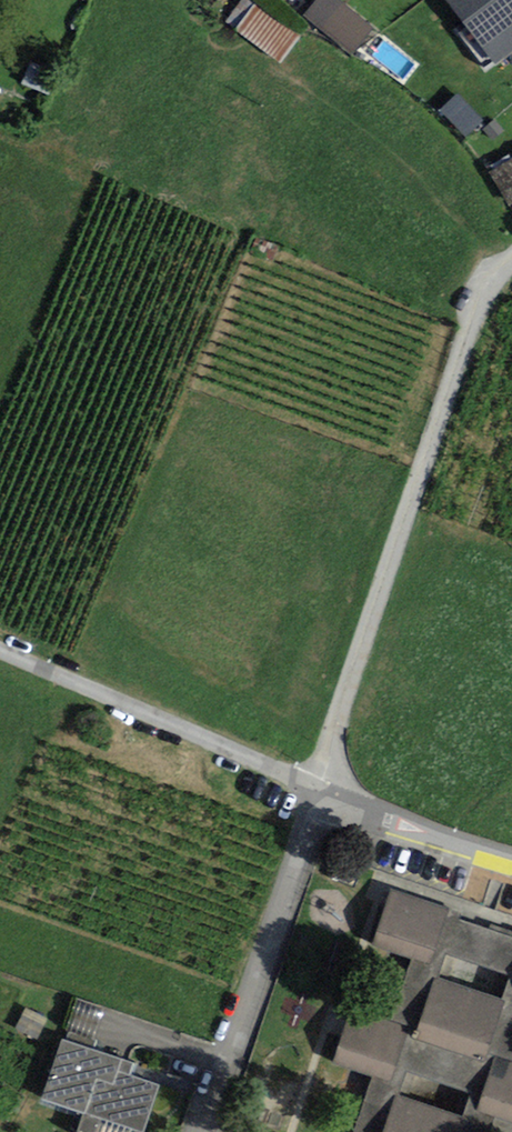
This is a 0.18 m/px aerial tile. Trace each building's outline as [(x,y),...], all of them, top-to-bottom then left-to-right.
[(302,36),(253,0),(242,0),(225,22),(281,64),(302,36)] [(341,0),(315,0),(303,15),(351,55),(374,27),(341,0)] [(495,65),(511,52),(511,0),(446,0),(495,65)] [(466,136),(483,120),(458,94),(440,110),(466,136)] [(493,139),(503,131),(495,121),(485,129),(493,139)] [(490,170),(509,204),(511,203),(511,158),(490,170)] [(391,894),(376,943),(415,954),(394,1023),(352,1010),(336,1063),(375,1075),(358,1131),(464,1131),(469,1116),(392,1093),(410,1036),(494,1061),(480,1109),(511,1119),(511,930),(391,894)] [(92,1039),(104,1009),(77,998),(65,1029),(92,1039)] [(42,1100),(137,1131),(144,1131),(159,1086),(129,1076),(134,1063),(62,1039),(42,1100)]
